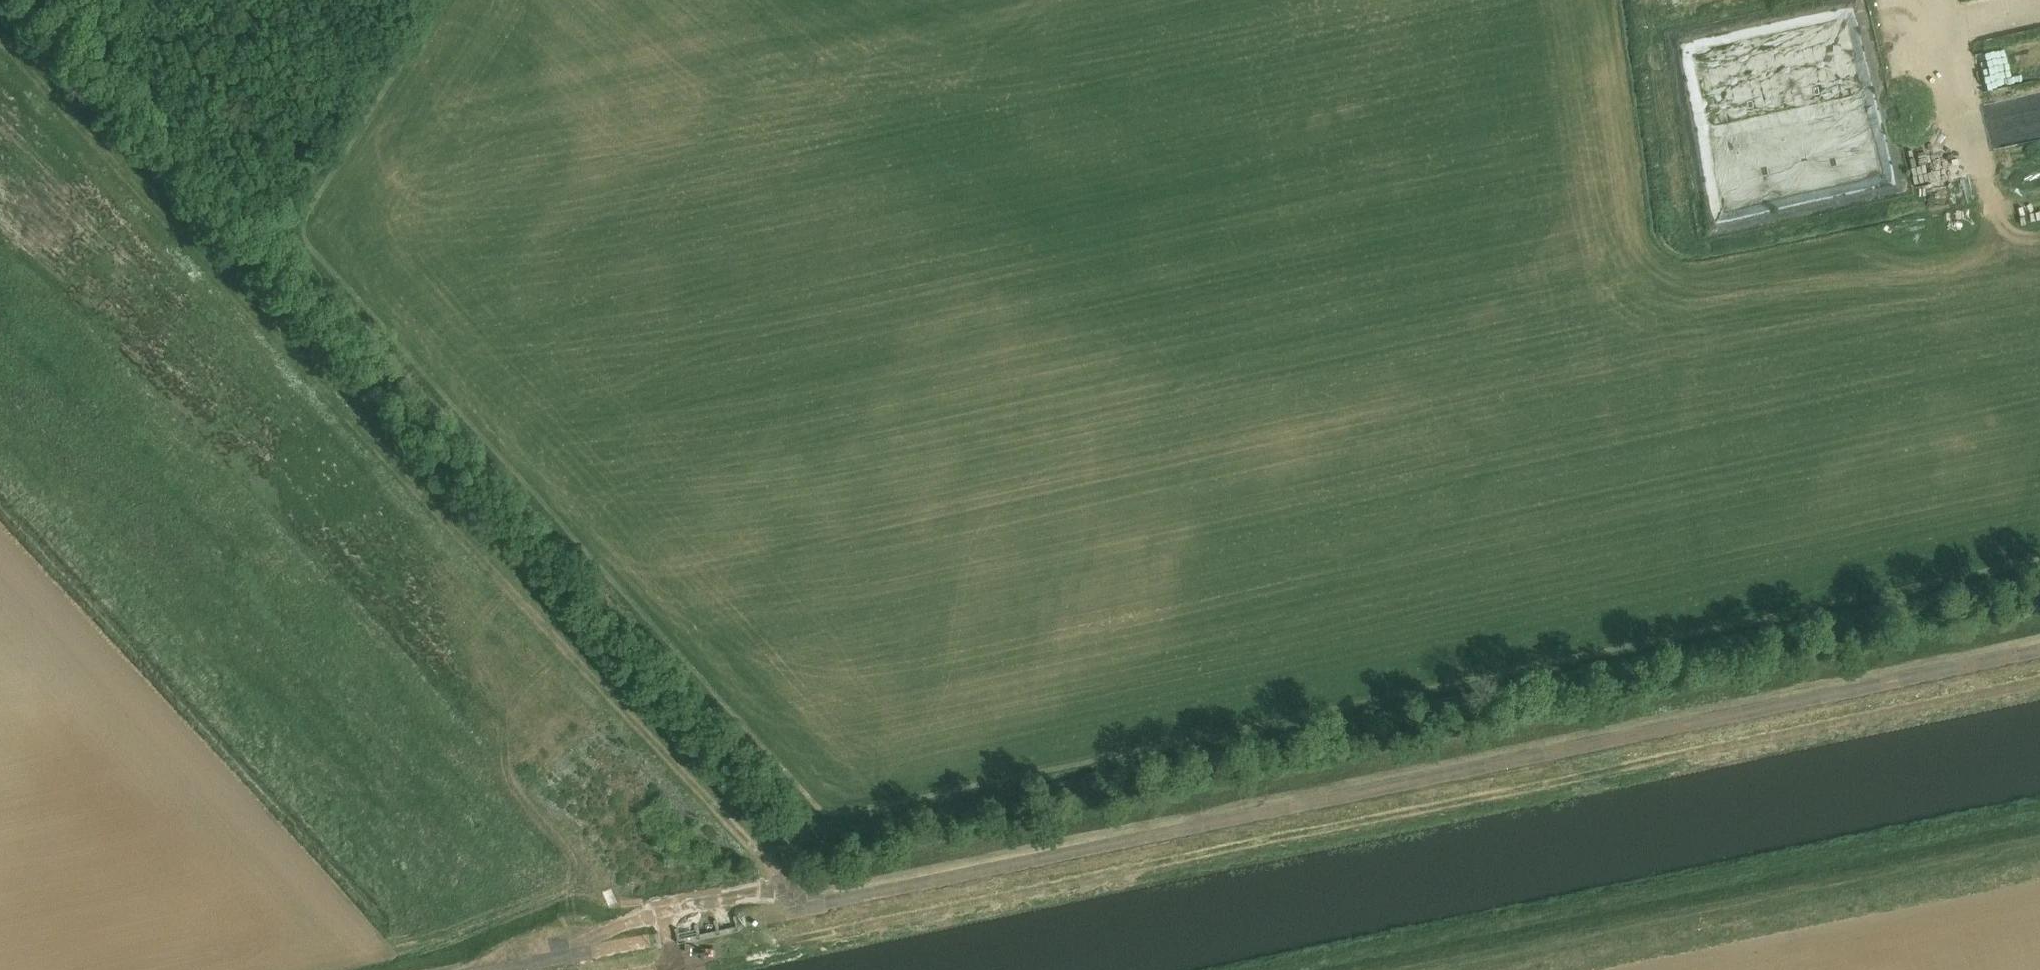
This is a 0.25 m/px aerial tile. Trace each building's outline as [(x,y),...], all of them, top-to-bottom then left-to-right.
[(2028,72),(2039,79),(2039,59),(2037,58),(2028,72)]
